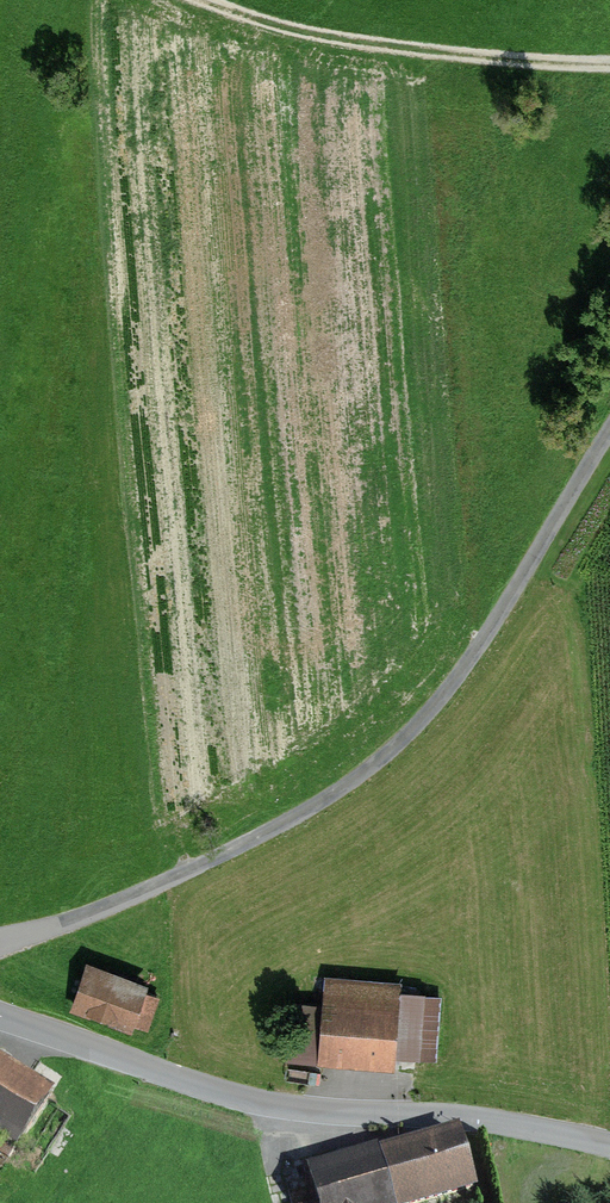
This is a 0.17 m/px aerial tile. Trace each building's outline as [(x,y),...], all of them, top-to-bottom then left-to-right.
[(164,997),(84,968),(68,1010),(128,1033),(134,1017),(154,1025),(164,997)] [(431,1061),(436,1000),(399,997),(400,985),(316,978),(308,1065),(386,1071),(387,1057),(431,1061)] [(0,1070),(0,1149),(13,1157),(48,1100),(0,1070)] [(455,1130),(291,1173),(299,1202),(456,1202),(474,1198),(455,1130)]
